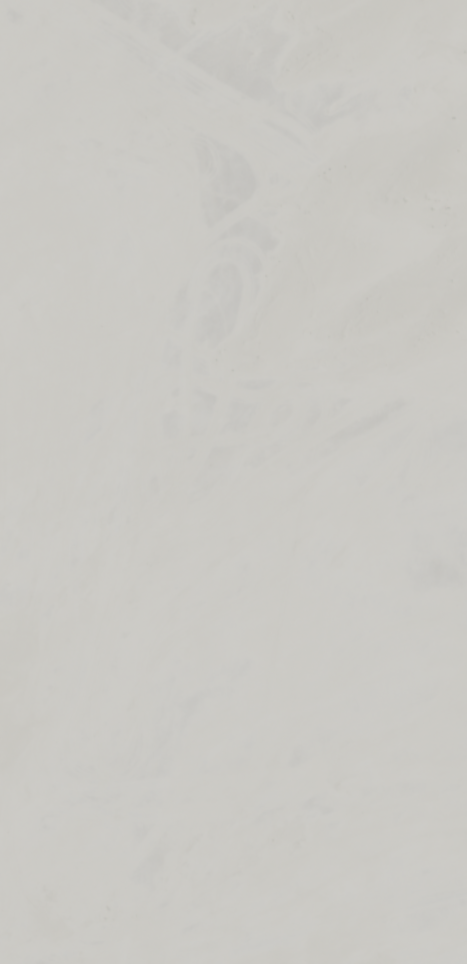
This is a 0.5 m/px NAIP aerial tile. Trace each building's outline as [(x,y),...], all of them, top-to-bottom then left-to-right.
[(51,6),(36,5),(35,26),(24,26),(24,42),(73,43),(73,36),(72,36),(73,0),(51,0),(51,6)] [(415,28),(393,31),(384,36),(381,49),(365,51),(363,61),(354,66),(347,67),(343,66),(324,78),(320,78),(310,85),(312,95),(306,122),(314,135),(314,141),(319,142),(353,138),(407,103),(415,102),(454,111),(466,103),(466,40),(415,28)]
